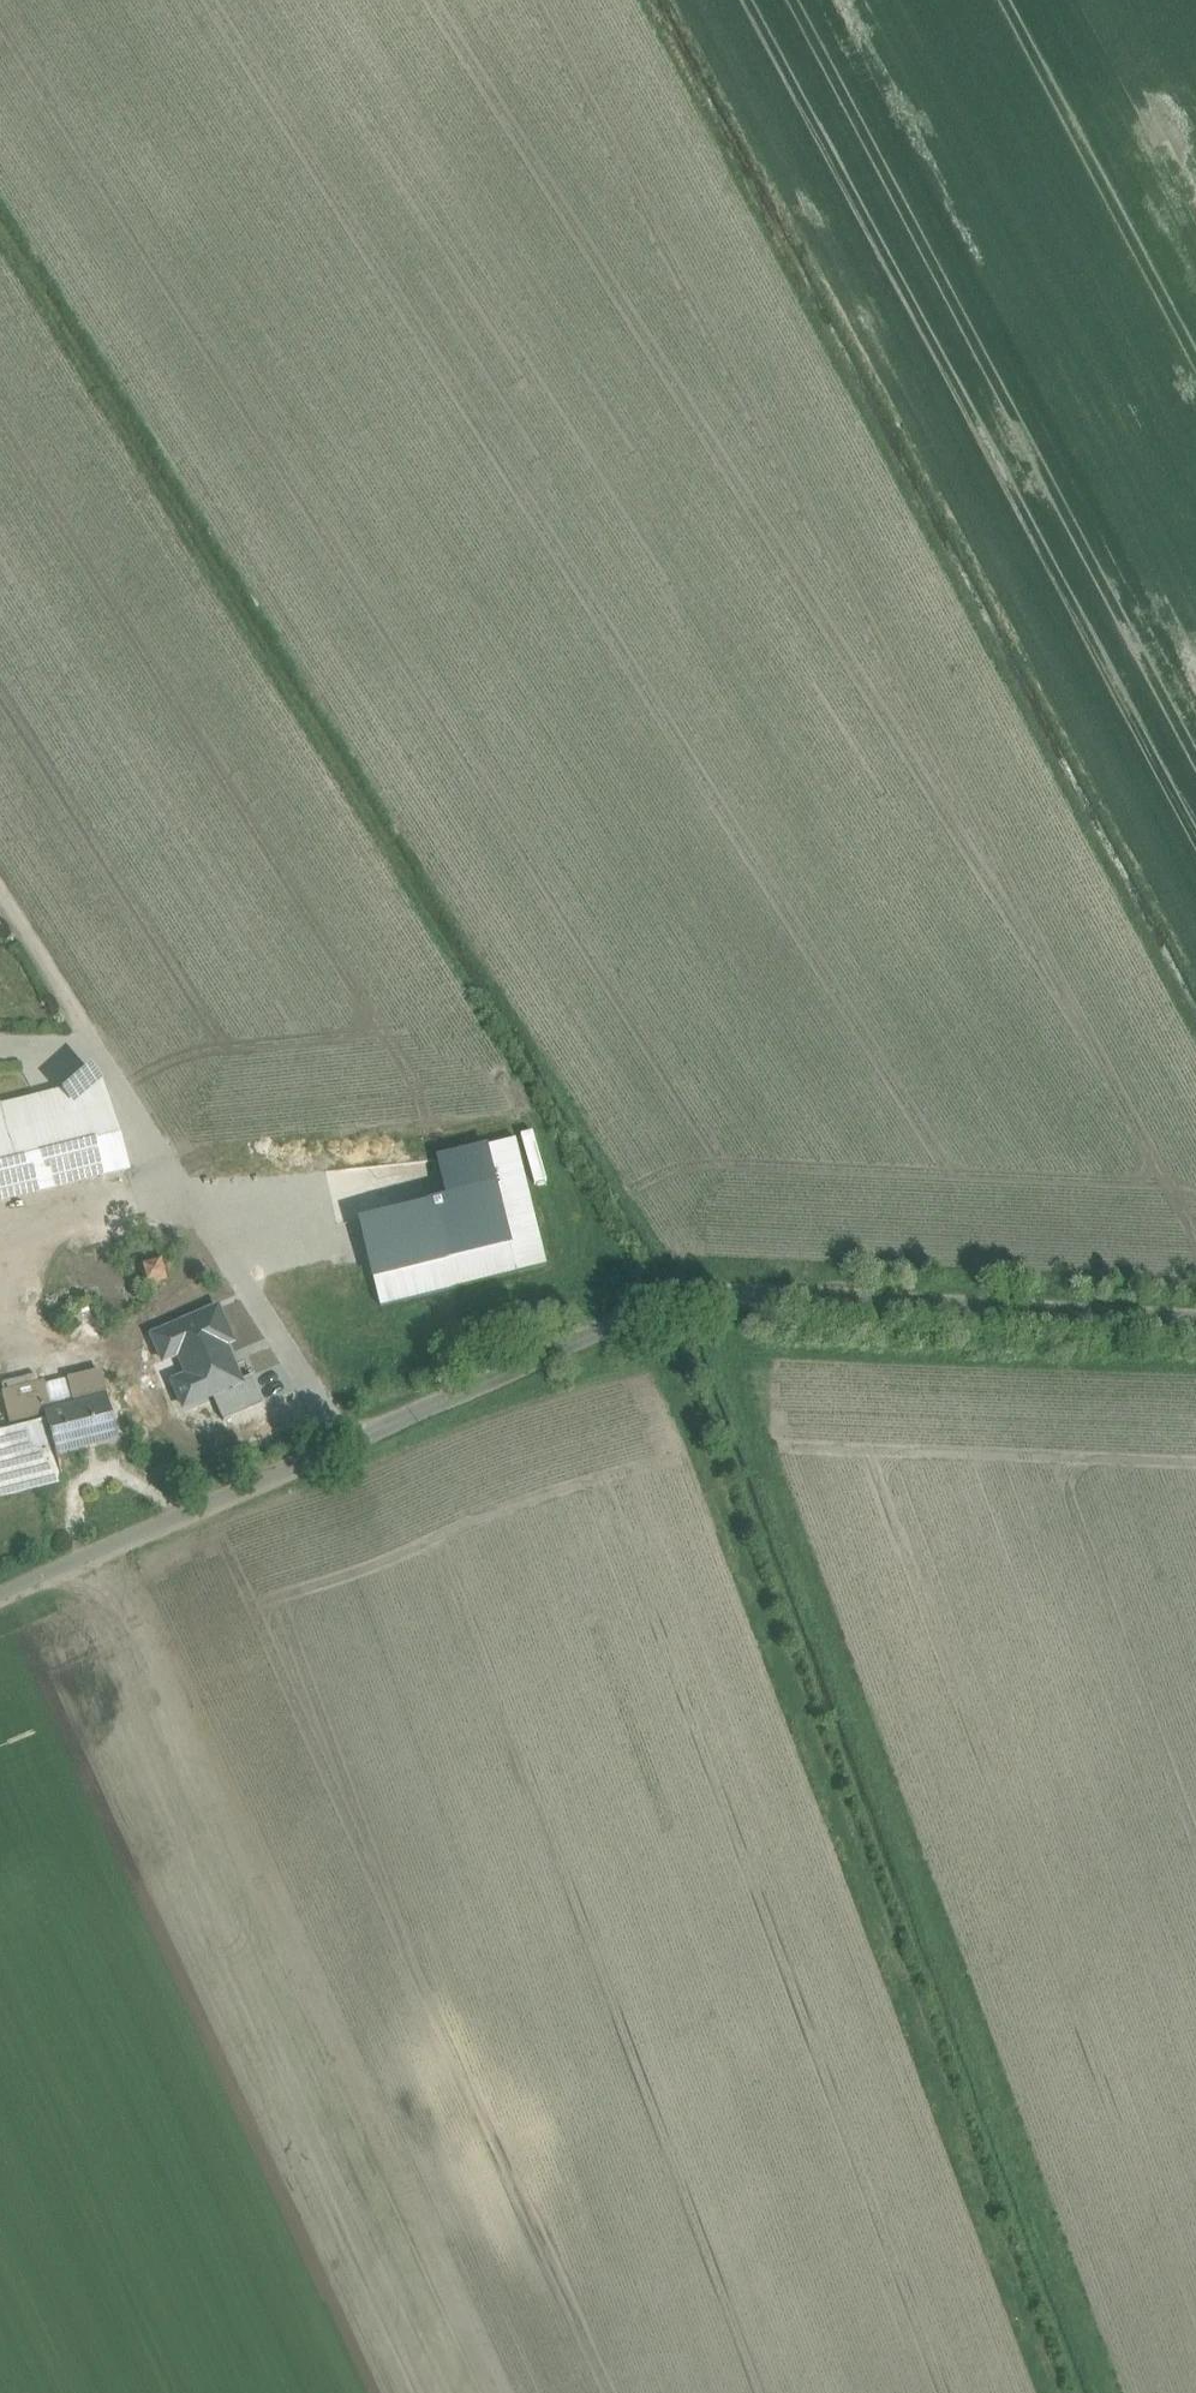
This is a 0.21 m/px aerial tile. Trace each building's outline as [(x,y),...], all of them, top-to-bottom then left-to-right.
[(9,935),(0,919),(0,940),(9,935)] [(0,1139),(0,1202),(102,1177),(87,1117),(0,1139)] [(380,1303),(554,1268),(527,1139),(451,1154),(460,1198),(362,1219),(380,1303)] [(160,1262),(140,1267),(145,1288),(165,1282),(160,1262)] [(50,1413),(43,1415),(46,1424),(54,1458),(57,1457),(57,1458),(117,1443),(100,1375),(69,1382),(74,1407),(50,1413)] [(38,1385),(17,1391),(26,1429),(46,1424),(43,1415),(50,1413),(47,1400),(41,1401),(38,1385)] [(64,1483),(57,1458),(57,1457),(54,1458),(46,1424),(26,1429),(0,1436),(0,1499),(64,1483)]
